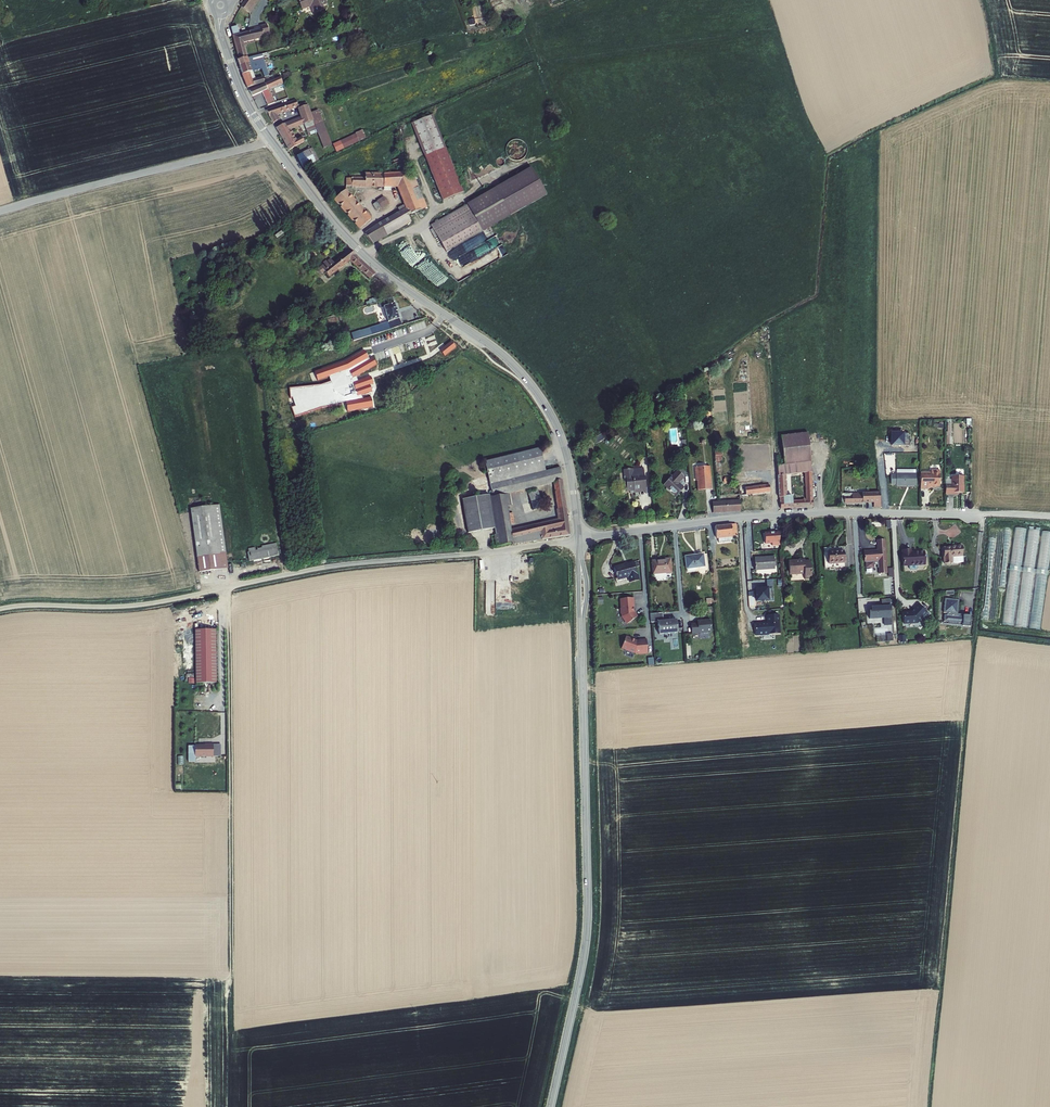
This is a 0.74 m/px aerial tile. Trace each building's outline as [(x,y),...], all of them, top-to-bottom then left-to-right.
[(248,11),(255,0),(247,0),(242,8),(248,11)] [(248,11),(251,14),(260,0),(255,0),(248,11)] [(304,10),(318,5),(318,3),(327,0),(300,0),(304,10)] [(232,28),(241,60),(248,58),(249,59),(250,58),(245,43),(265,38),(264,35),(270,33),(268,24),(262,26),(263,29),(241,34),(239,27),(232,28)] [(239,60),(242,67),(251,65),(253,62),(264,59),(263,56),(268,55),(268,53),(250,58),(249,59),(248,58),(241,60),(239,60)] [(242,67),(244,75),(253,72),(263,69),(265,78),(270,77),(267,68),(266,68),(265,64),(252,67),(251,65),(242,67)] [(244,75),(247,83),(256,80),(253,72),(244,75)] [(267,84),(266,85),(268,90),(280,84),(278,79),(267,84)] [(247,83),(249,88),(250,88),(257,85),(267,83),(266,80),(261,82),(260,80),(257,81),(256,80),(247,83)] [(266,96),(267,95),(269,95),(267,92),(269,91),(268,90),(266,85),(256,90),(255,87),(250,90),(254,97),(264,92),(266,96)] [(278,101),(271,90),(269,91),(267,92),(269,95),(267,95),(266,96),(271,105),(278,101)] [(267,110),(276,124),(281,121),(277,115),(282,113),(299,107),(302,105),(300,100),(267,110)] [(300,108),(302,113),(310,110),(308,105),(300,108)] [(322,132),(328,148),(337,144),(322,109),(312,114),(315,121),(316,120),(322,132)] [(303,118),(287,125),(290,131),(298,128),(301,127),(307,124),(313,136),(322,132),(316,120),(315,121),(312,114),(303,117),(303,118)] [(442,201),(463,192),(432,117),(411,125),(442,201)] [(278,129),(291,150),(300,145),(302,148),(304,146),(303,144),(309,140),(301,127),(298,128),(299,130),(304,138),(302,139),(300,136),(297,137),(296,134),(293,136),(292,133),(290,131),(287,125),(278,129)] [(338,142),(342,150),(371,137),(367,128),(338,142)] [(321,161),(314,148),(299,157),(305,168),(321,161)] [(532,170),(426,228),(441,256),(547,197),(532,170)] [(419,207),(420,210),(426,207),(412,171),(405,174),(419,207)] [(364,232),(374,243),(404,226),(401,217),(419,207),(405,174),(404,172),(365,172),(365,177),(345,177),(345,186),(396,186),(405,208),(364,232)] [(334,200),(359,228),(371,217),(346,189),(334,200)] [(374,202),(378,208),(383,207),(388,203),(382,196),(374,202)] [(494,251),(498,256),(506,250),(502,244),(494,251)] [(325,261),(319,266),(322,269),(323,269),(327,274),(348,257),(369,276),(374,272),(374,271),(354,252),(349,247),(348,247),(335,258),(328,264),(325,261)] [(384,308),(394,305),(392,298),(378,302),(380,309),(384,308)] [(383,309),(387,323),(388,324),(399,321),(394,305),(384,308),(383,309)] [(353,341),(402,327),(399,321),(388,324),(387,323),(361,330),(360,330),(351,333),(353,341)] [(425,321),(409,325),(411,333),(427,329),(425,321)] [(449,361),(460,349),(454,344),(443,356),(449,361)] [(357,377),(377,365),(374,359),(371,361),(365,351),(346,362),(316,372),(319,381),(330,378),(331,382),(322,386),(290,389),(291,399),(294,399),(297,407),(292,408),(295,417),(323,407),(343,405),(342,403),(347,402),(346,398),(357,395),(354,385),(359,383),(357,377)] [(347,402),(342,403),(343,405),(344,413),(374,407),(371,394),(373,392),(371,385),(374,384),(371,378),(359,383),(354,385),(357,395),(346,398),(347,402)] [(597,443),(601,447),(608,438),(604,435),(597,443)] [(785,465),(803,473),(804,473),(810,472),(809,462),(807,435),(781,437),(783,465),(785,465)] [(554,481),(562,480),(560,466),(545,470),(539,447),(484,461),(493,496),(509,494),(509,493),(553,482),(554,482),(554,481)] [(780,508),(787,508),(787,501),(786,501),(785,476),(786,476),(785,465),(783,465),(778,465),(780,508)] [(698,490),(711,489),(709,466),(694,467),(695,473),(697,473),(698,490)] [(920,473),(920,489),(929,489),(929,486),(939,486),(939,473),(939,470),(930,470),(930,473),(920,473)] [(671,477),(670,476),(669,476),(667,481),(667,486),(669,486),(669,490),(675,495),(683,487),(681,486),(684,483),(680,479),(683,476),(677,471),(671,477)] [(644,482),(644,472),(623,474),(624,480),(626,480),(626,488),(629,487),(629,489),(629,490),(634,490),(634,486),(638,486),(637,483),(644,482)] [(892,484),(892,486),(904,486),(904,484),(908,484),(908,487),(913,486),(913,474),(892,473),(892,474),(887,474),(887,484),(892,484)] [(792,507),(812,506),(810,474),(804,475),(806,499),(803,499),(803,500),(792,501),(792,507)] [(944,484),(944,493),(954,494),(954,492),(962,492),(963,476),(951,476),(951,484),(944,484)] [(553,482),(557,509),(566,507),(562,479),(562,480),(554,481),(554,482),(553,482)] [(741,495),(759,493),(759,486),(756,487),(741,488),(741,495)] [(527,491),(531,501),(540,498),(537,488),(527,491)] [(842,494),(841,507),(844,507),(844,506),(844,504),(873,502),(873,493),(842,494)] [(569,535),(566,507),(557,509),(556,509),(557,518),(511,529),(510,524),(508,513),(507,506),(511,506),(509,494),(493,496),(490,497),(489,494),(461,497),(468,533),(494,529),(495,534),(494,535),(496,547),(569,535)] [(530,502),(532,510),(543,507),(540,498),(531,501),(530,502)] [(712,502),(712,512),(739,511),(739,500),(728,501),(718,501),(712,502)] [(220,504),(213,505),(222,569),(229,568),(220,504)] [(222,569),(213,505),(190,508),(199,572),(222,569)] [(735,526),(724,527),(725,539),(725,544),(730,544),(730,539),(736,538),(735,526)] [(714,528),(715,540),(717,540),(717,545),(725,544),(725,539),(724,527),(714,528)] [(1049,554),(1049,531),(1042,530),(1037,568),(1035,568),(1040,529),(1028,528),(1015,527),(1009,575),(1012,575),(1012,582),(1008,581),(1003,624),(1015,626),(1028,628),(1028,627),(1036,628),(1036,630),(1041,631),(1049,554)] [(779,545),(778,532),(764,534),(764,544),(771,543),(771,546),(779,545)] [(863,554),(864,565),(865,565),(873,564),(875,564),(874,562),(878,562),(878,570),(880,570),(880,575),(887,575),(885,542),(876,543),(877,555),(874,555),(874,553),(863,554)] [(276,543),(261,545),(262,548),(247,552),(249,561),(280,555),(276,543)] [(842,548),(825,549),(826,569),(843,568),(842,548)] [(944,550),(944,567),(952,566),(952,559),(963,559),(962,548),(954,548),(954,549),(944,550)] [(902,553),(903,568),(909,568),(909,570),(911,572),(916,571),(917,570),(917,567),(924,567),(924,553),(915,554),(915,556),(911,556),(911,552),(902,553)] [(685,559),(686,570),(704,569),(703,557),(685,559)] [(653,562),(655,576),(673,574),(672,560),(653,562)] [(789,562),(789,575),(804,575),(804,580),(812,580),(811,564),(804,564),(803,561),(789,562)] [(753,564),(754,575),(774,573),(773,562),(753,564)] [(614,568),(618,580),(629,577),(630,583),(639,580),(634,563),(614,568)] [(773,601),(772,588),(767,588),(767,589),(764,589),(763,588),(755,589),(756,601),(763,601),(764,602),(773,601)] [(634,598),(621,599),(622,609),(621,609),(621,614),(622,614),(623,617),(628,624),(638,617),(635,612),(634,612),(634,606),(635,606),(634,598)] [(892,626),(890,599),(881,600),(882,607),(871,608),(871,612),(869,612),(869,619),(884,618),(884,626),(892,626)] [(957,602),(943,601),(941,616),(945,616),(945,618),(943,617),(942,624),(961,626),(961,628),(968,628),(969,617),(962,616),(962,619),(959,618),(959,617),(956,616),(957,602)] [(912,613),(903,614),(904,625),(917,624),(920,622),(922,623),(929,615),(919,606),(912,613)] [(662,622),(661,613),(651,614),(652,623),(659,622),(660,635),(679,633),(678,620),(671,621),(671,622),(665,622),(665,621),(662,622)] [(780,634),(778,615),(767,616),(768,624),(765,624),(765,623),(755,624),(756,636),(780,634)] [(713,633),(711,620),(698,622),(698,624),(692,625),(693,634),(713,633)] [(216,629),(195,629),(196,684),(216,683),(216,629)] [(649,653),(648,639),(640,640),(640,641),(638,641),(633,639),(627,636),(623,649),(636,654),(639,653),(639,654),(649,653)] [(205,745),(195,745),(195,746),(195,757),(213,757),(213,756),(221,756),(221,745),(213,745),(213,744),(205,744),(205,745)]
